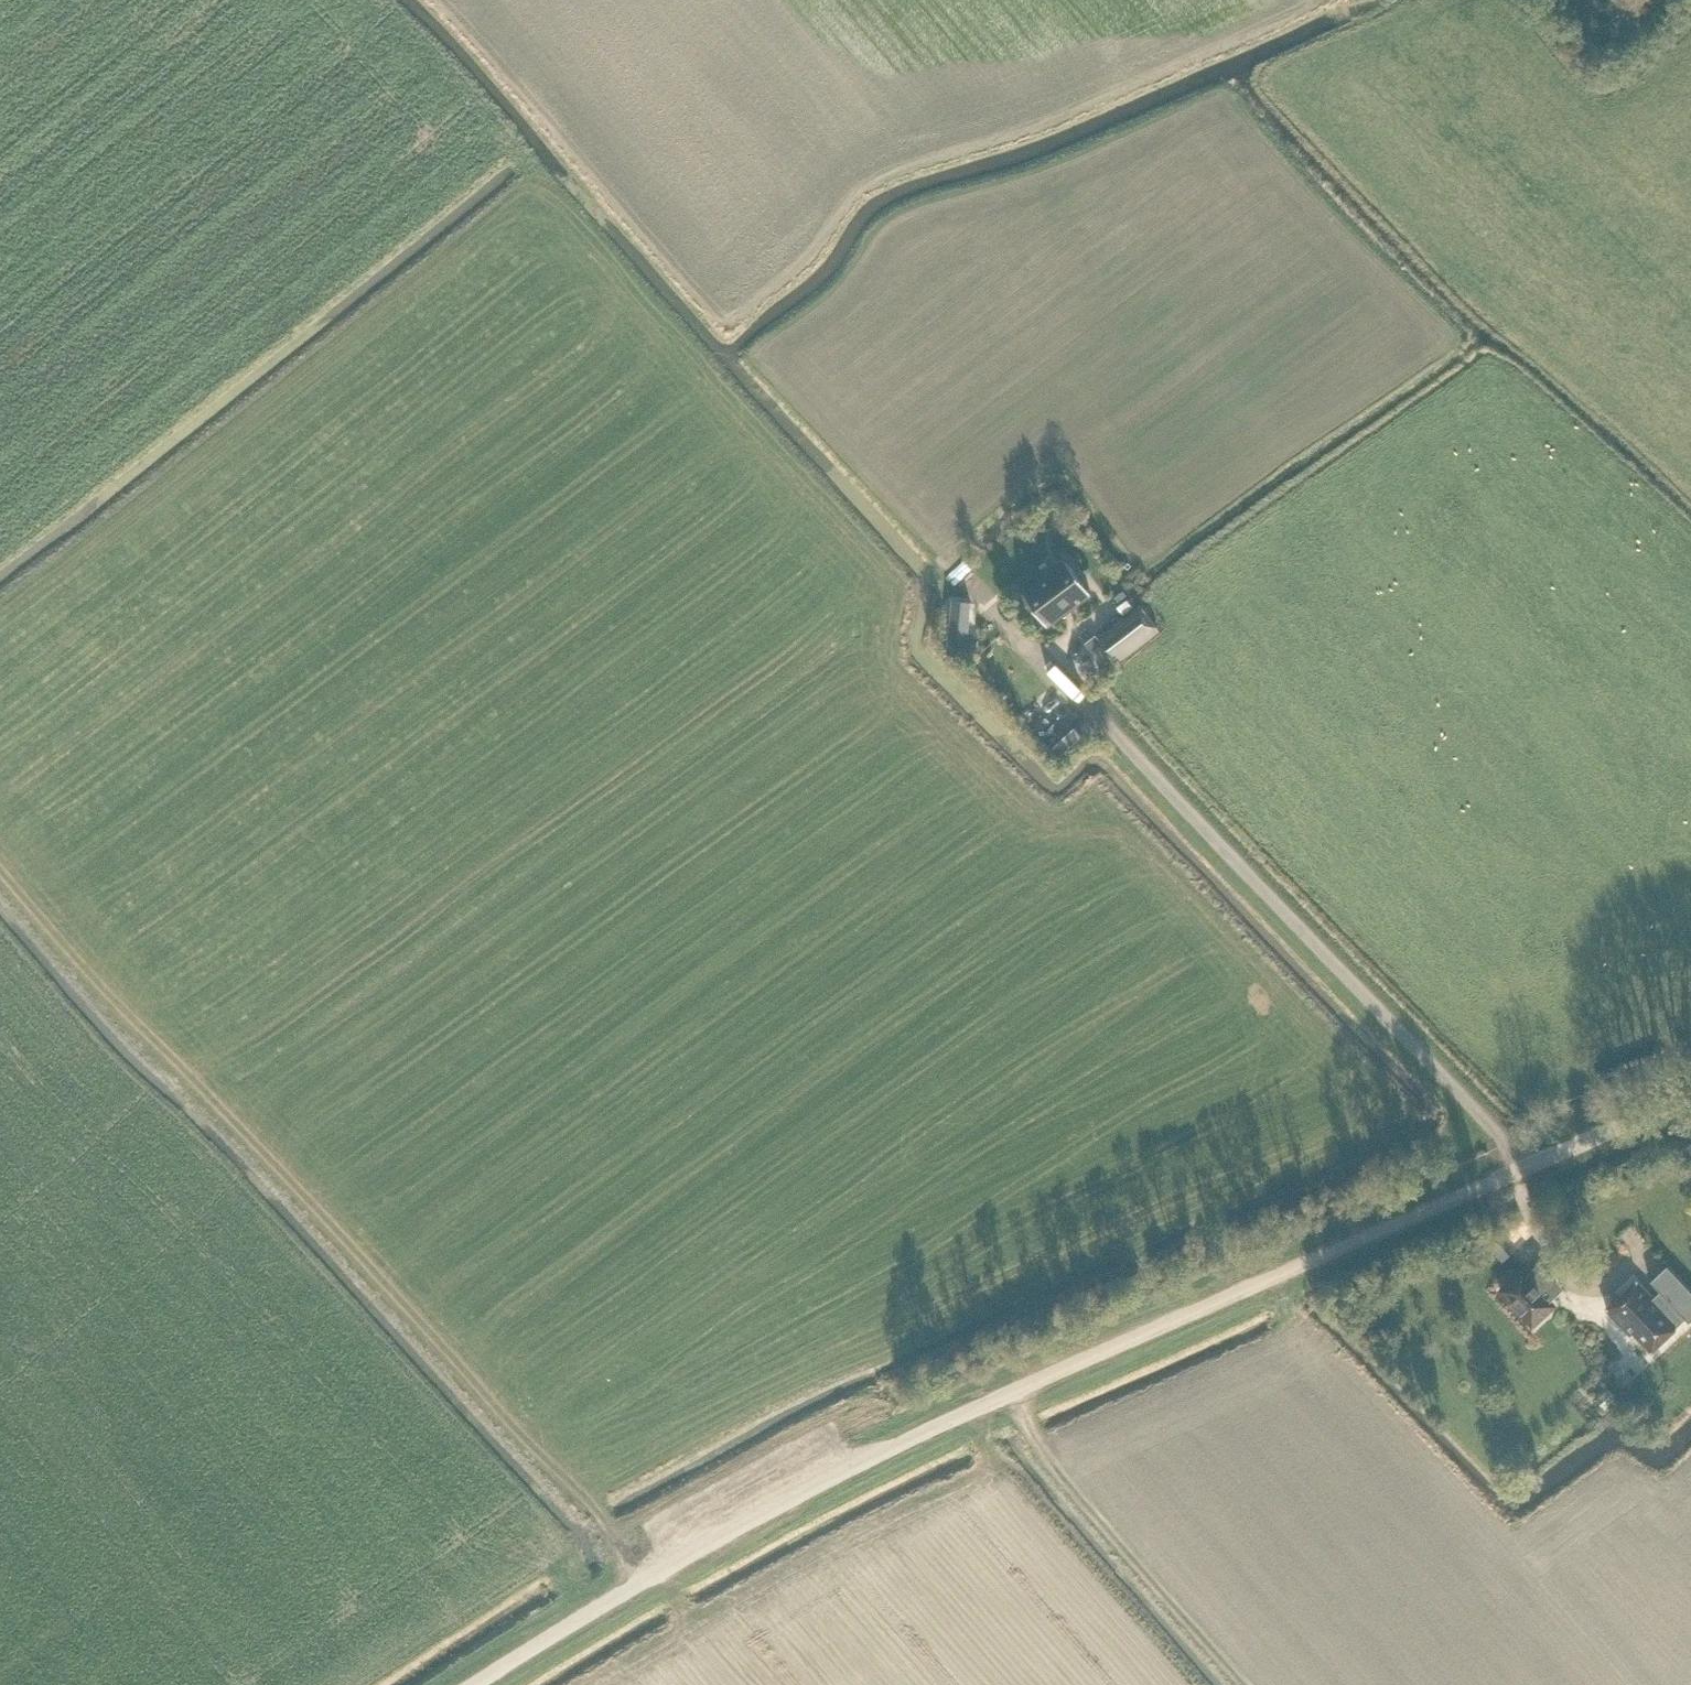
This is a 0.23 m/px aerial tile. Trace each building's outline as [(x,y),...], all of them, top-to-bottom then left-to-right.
[(1064,559),(1021,591),(1048,627),(1091,595),(1064,559)] [(951,600),(947,654),(966,656),(971,602),(951,600)] [(1115,660),(1157,630),(1139,605),(1097,635),(1115,660)] [(1095,636),(1084,644),(1091,653),(1101,645),(1095,636)] [(987,671),(981,664),(976,669),(982,676),(987,671)] [(1059,761),(1085,745),(1079,735),(1053,751),(1059,761)] [(1532,1329),(1558,1306),(1522,1267),(1496,1291),(1532,1329)] [(1651,1353),(1685,1320),(1688,1323),(1690,1321),(1690,1293),(1666,1267),(1650,1282),(1659,1292),(1652,1298),(1637,1282),(1606,1310),(1631,1336),(1633,1334),(1651,1353)] [(1624,1391),(1614,1400),(1624,1410),(1633,1400),(1624,1391)]
